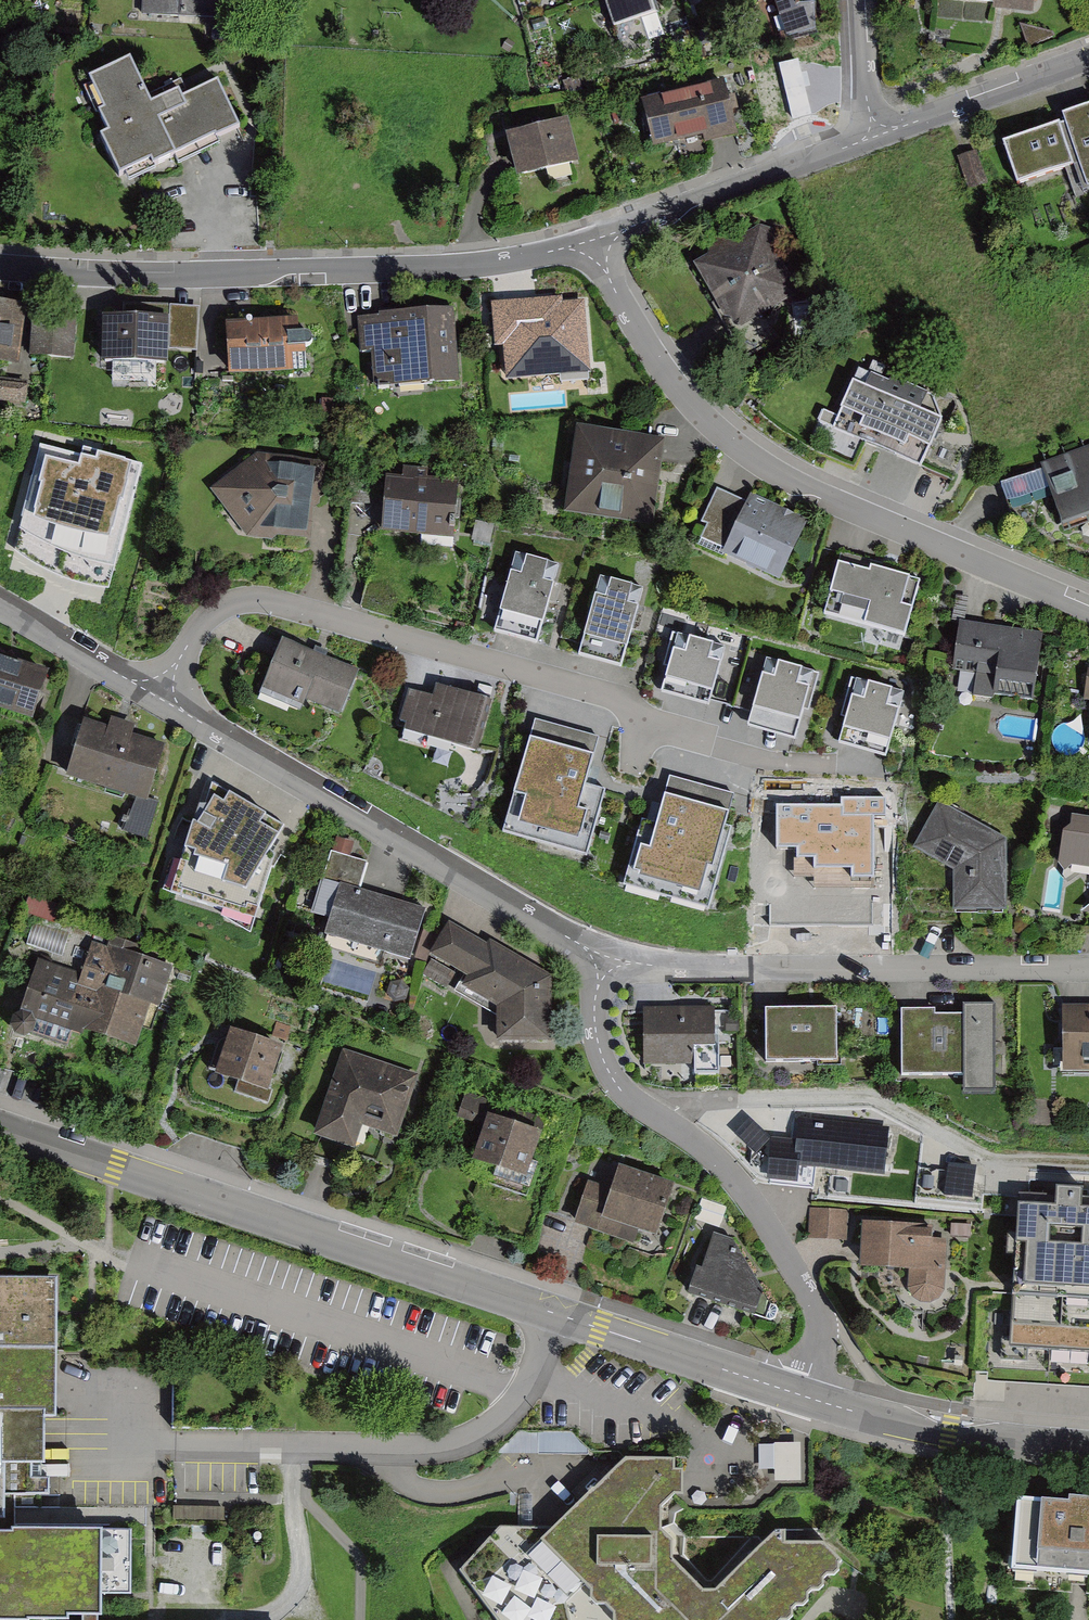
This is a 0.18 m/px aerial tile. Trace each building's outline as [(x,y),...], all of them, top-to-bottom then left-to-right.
[(150,15),(223,19),(224,0),(151,0),(150,15)] [(620,30),(658,18),(652,0),(610,0),(620,30)] [(936,6),(1035,16),(1037,0),(937,0),(936,6)] [(154,106),(132,60),(93,79),(109,110),(104,112),(115,136),(106,140),(124,177),(154,162),(159,171),(243,129),(221,84),(188,100),(184,91),(154,106)] [(815,63),(780,71),(791,113),(825,105),(815,63)] [(723,83),(641,104),(653,150),(703,137),(705,146),(738,138),(723,83)] [(1007,144),(1024,189),(1082,167),(1088,187),(1088,113),(1007,144)] [(574,126),(514,138),(524,181),(583,168),(574,126)] [(969,191),(988,185),(977,152),(958,158),(969,191)] [(715,239),(701,270),(738,331),(803,293),(766,228),(735,247),(715,239)] [(0,306),(0,367),(20,370),(30,311),(0,306)] [(167,354),(197,355),(199,309),(170,307),(167,354)] [(372,356),(374,387),(389,386),(390,393),(460,387),(454,309),(378,315),(379,317),(358,319),(361,357),(372,356)] [(537,313),(498,320),(505,355),(513,353),(519,384),(588,371),(578,317),(538,324),(537,313)] [(102,368),(167,370),(167,367),(167,354),(168,333),(168,321),(103,320),(103,324),(102,367),(102,368)] [(68,357),(69,322),(34,321),(34,357),(68,357)] [(225,327),(229,380),(307,375),(304,338),(292,339),(291,323),(225,327)] [(817,425),(921,471),(942,424),(933,399),(891,380),(889,385),(859,371),(838,418),(823,411),(817,425)] [(667,443),(584,432),(573,513),(656,524),(667,443)] [(1005,485),(1014,512),(1057,499),(1067,531),(1088,524),(1088,453),(1043,468),(1044,472),(1005,485)] [(110,553),(118,555),(129,517),(140,477),(54,454),(33,532),(110,553)] [(321,460),(263,456),(215,495),(251,538),(312,544),(321,460)] [(382,535),(454,540),(458,483),(386,478),(382,535)] [(750,511),(723,497),(701,539),(781,581),(809,528),(756,500),(750,511)] [(129,517),(118,555),(110,553),(95,610),(120,617),(146,521),(129,517)] [(566,566),(523,554),(502,633),(545,644),(566,566)] [(930,584),(852,562),(835,620),(913,642),(930,584)] [(482,625),(502,627),(508,570),(488,568),(482,625)] [(600,580),(578,661),(621,673),(643,591),(600,580)] [(1052,639),(970,623),(962,664),(985,668),(981,687),(1041,698),(1052,639)] [(725,647),(678,632),(660,688),(708,703),(725,647)] [(362,673),(286,642),(265,694),(303,709),(306,702),(344,717),(362,673)] [(813,671),(767,657),(749,721),(794,734),(813,671)] [(32,726),(49,676),(0,660),(0,716),(32,726)] [(906,691),(858,677),(840,739),(888,752),(906,691)] [(438,697),(414,691),(403,729),(479,750),(492,701),(441,687),(438,697)] [(598,735),(534,716),(502,827),(585,852),(604,786),(585,781),(598,735)] [(112,732),(88,725),(72,779),(153,802),(169,744),(138,735),(140,728),(115,721),(112,732)] [(734,792),(669,776),(655,834),(638,830),(625,882),(713,904),(732,825),(726,824),(734,792)] [(297,827),(219,785),(175,894),(267,926),(297,827)] [(953,914),(1007,914),(1007,841),(939,803),(913,849),(953,871),(953,914)] [(781,871),(860,873),(862,809),(783,807),(781,871)] [(1071,819),(1066,874),(1088,876),(1088,821),(1071,819)] [(369,862),(333,853),(317,913),(335,917),(328,940),(412,962),(427,906),(362,889),(369,862)] [(486,943),(452,925),(436,958),(465,978),(461,986),(503,1013),(503,1045),(557,1045),(556,975),(489,936),(486,943)] [(176,969),(99,945),(89,974),(43,959),(26,1015),(140,1051),(154,1010),(162,1012),(176,969)] [(968,1014),(910,1013),(908,1078),(971,1080),(970,1096),(999,1097),(1002,1005),(969,1004),(968,1014)] [(1071,1006),(1071,1083),(1088,1083),(1088,1006),(1071,1006)] [(727,1011),(650,1010),(650,1066),(727,1067),(727,1011)] [(841,1013),(773,1013),(773,1067),(841,1067),(841,1013)] [(286,1049),(237,1032),(220,1079),(269,1096),(286,1049)] [(424,1076),(349,1053),(322,1138),(360,1150),(366,1128),(403,1140),(424,1076)] [(505,1109),(472,1096),(462,1121),(493,1133),(479,1169),(529,1188),(548,1139),(501,1120),(505,1109)] [(757,1121),(741,1133),(756,1153),(771,1141),(757,1121)] [(891,1130),(805,1122),(801,1168),(887,1176),(891,1130)] [(983,1170),(954,1167),(951,1196),(980,1199),(983,1170)] [(614,1191),(593,1184),(579,1225),(639,1247),(644,1234),(659,1240),(677,1189),(622,1169),(614,1191)] [(1019,1195),(1010,1350),(1088,1355),(1088,1199),(1019,1195)] [(852,1217),(814,1213),(812,1238),(850,1241),(852,1217)] [(930,1224),(876,1224),(874,1269),(914,1271),(913,1292),(918,1300),(924,1305),(934,1305),(942,1302),(948,1294),(951,1233),(931,1233),(930,1224)] [(738,1240),(717,1236),(699,1294),(770,1320),(773,1306),(738,1240)] [(86,1618),(86,1619),(103,1619),(103,1618),(107,1618),(107,1597),(134,1597),(134,1532),(107,1532),(9,1531),(9,1499),(47,1499),(47,1468),(47,1422),(59,1422),(59,1355),(59,1352),(0,1352),(0,1618),(86,1618)] [(777,1464),(778,1481),(804,1481),(803,1444),(767,1444),(768,1464),(777,1464)] [(686,1461),(633,1461),(558,1530),(509,1531),(463,1577),(498,1619),(575,1619),(571,1604),(587,1587),(624,1619),(796,1619),(845,1571),(845,1558),(828,1544),(790,1545),(780,1536),(722,1595),(709,1594),(676,1562),(676,1544),(666,1533),(665,1510),(679,1497),(688,1496),(686,1461)] [(1017,1504),(1010,1585),(1088,1591),(1088,1510),(1017,1504)]
